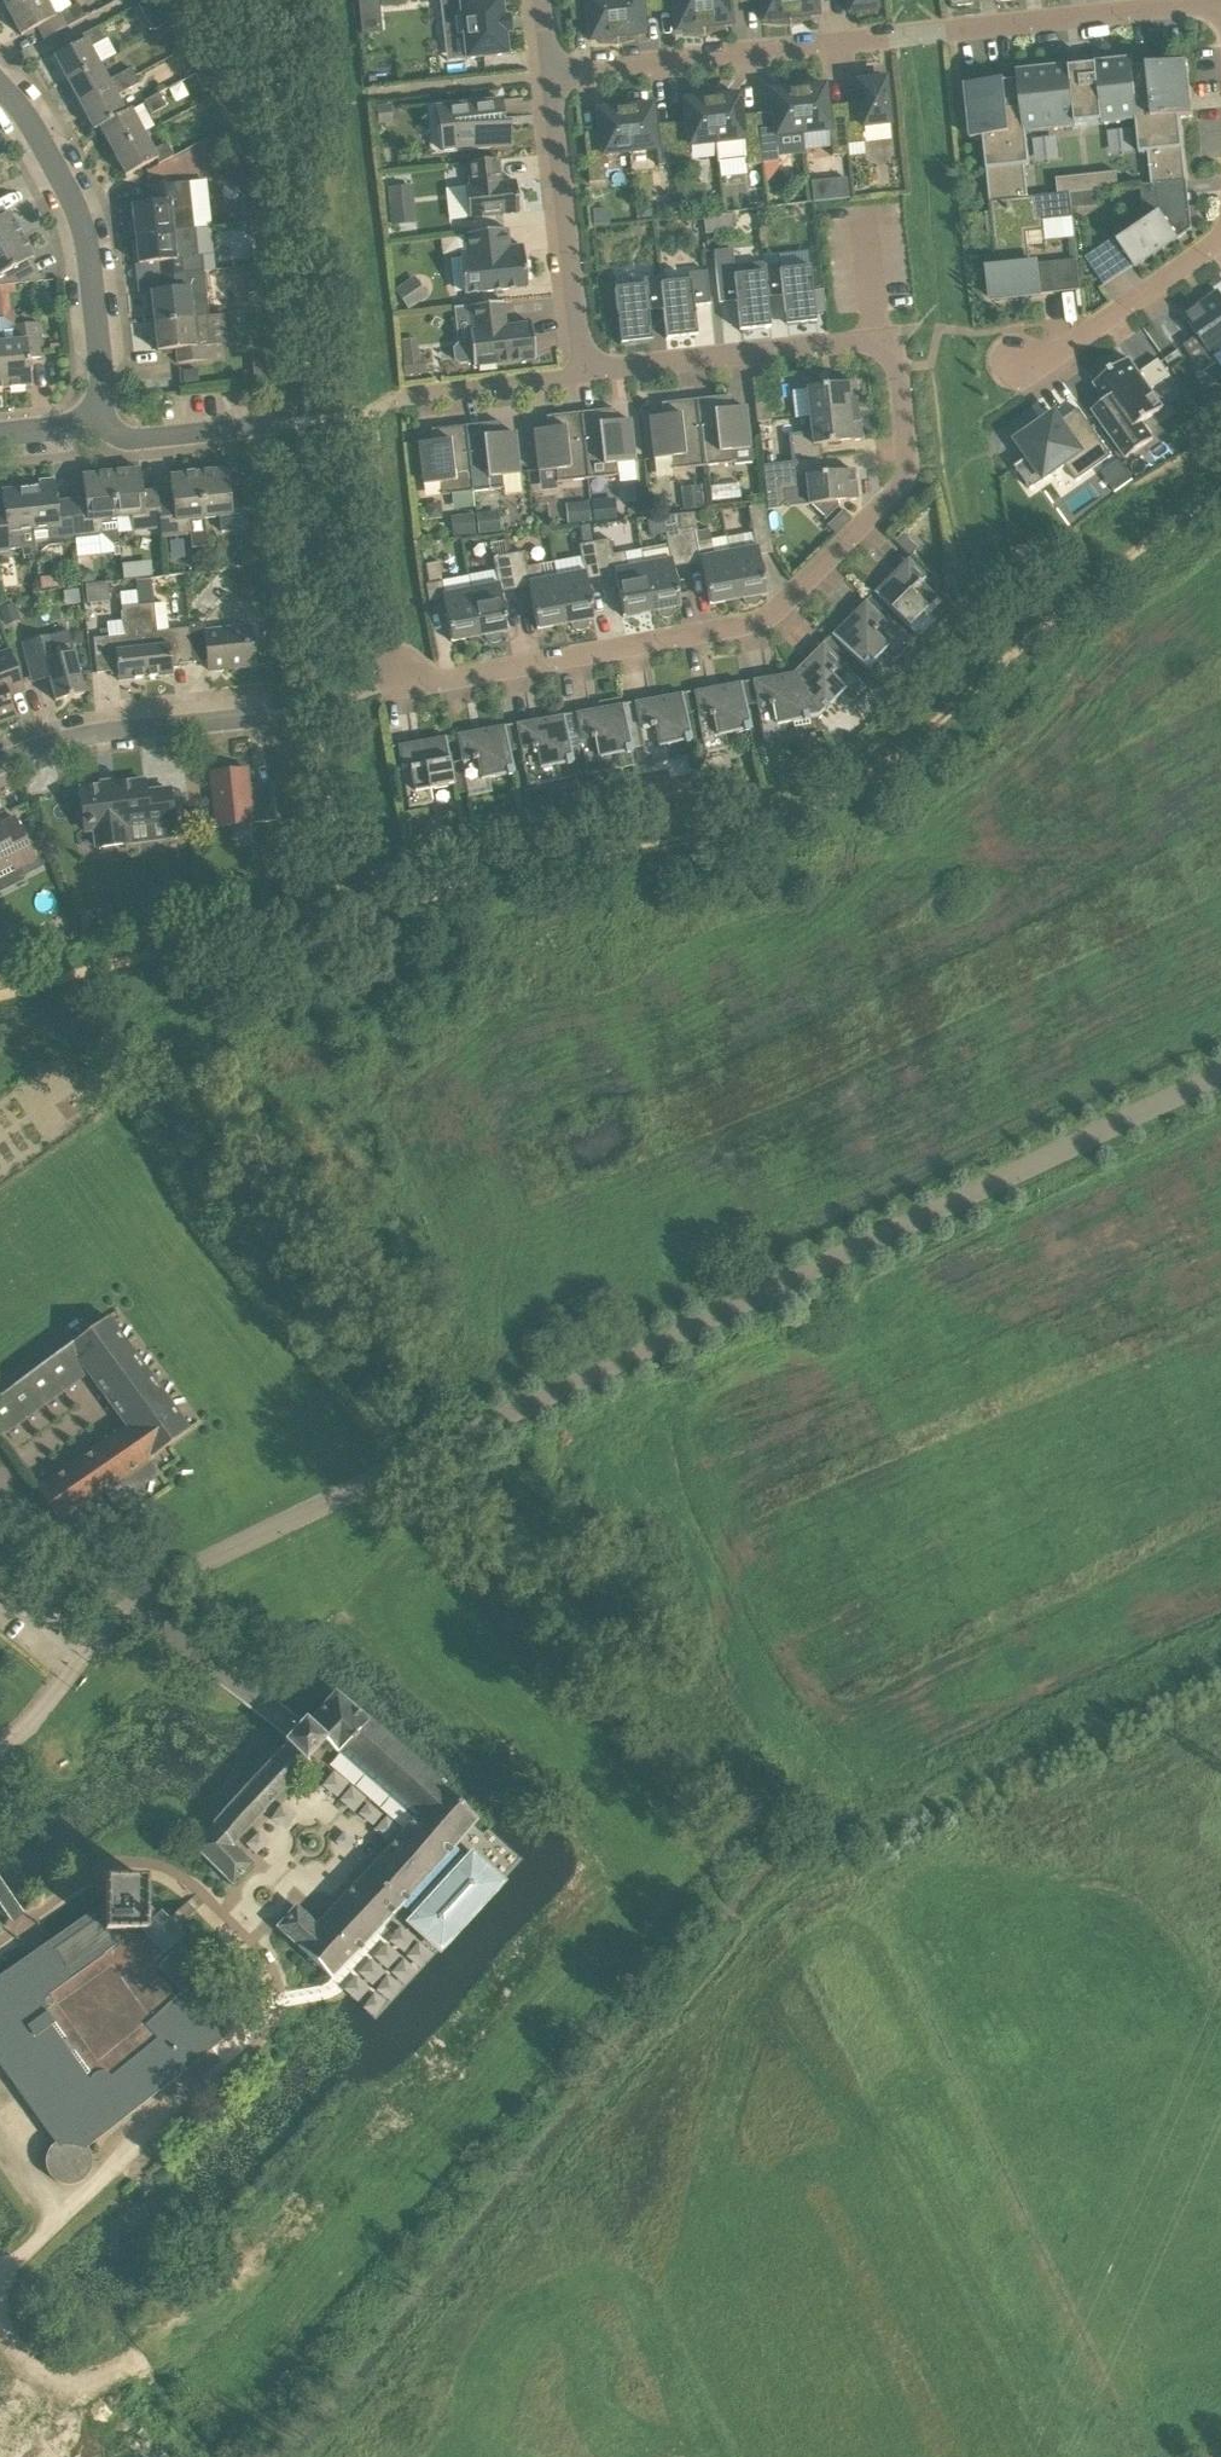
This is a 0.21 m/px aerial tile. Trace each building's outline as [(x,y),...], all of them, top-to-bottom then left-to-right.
[(25,0),(3,0),(8,9),(25,0)] [(73,7),(69,0),(25,0),(8,9),(22,36),(39,27),(45,39),(86,18),(79,4),(73,7)] [(145,16),(160,7),(156,0),(150,0),(139,5),(145,16)] [(366,23),(382,22),(380,0),(364,0),(366,23)] [(443,19),(456,18),(458,36),(464,35),(467,59),(508,55),(505,34),(511,33),(509,18),(504,18),(502,0),(476,0),(474,0),(441,0),(443,19)] [(572,16),(584,15),(588,18),(591,41),(600,39),(600,43),(618,43),(618,44),(619,44),(614,0),(570,0),(572,16)] [(619,44),(620,44),(619,43),(636,39),(636,36),(645,34),(643,14),(659,12),(658,0),(614,0),(619,44)] [(675,10),(677,31),(687,30),(687,33),(704,33),(704,35),(705,35),(701,0),(658,0),(659,12),(675,10)] [(745,0),(701,0),(705,35),(706,35),(706,33),(723,29),(722,26),(732,25),(729,4),(745,2),(745,0)] [(745,2),(761,1),(763,21),(773,20),(773,24),(791,24),(791,25),(792,25),(789,0),(745,0),(745,2)] [(792,25),(792,24),(809,20),(809,16),(818,15),(816,0),(789,0),(792,25)] [(850,12),(858,11),(859,16),(877,12),(876,9),(878,9),(877,0),(849,0),(850,12)] [(68,81),(100,64),(91,47),(105,40),(98,27),(83,35),(86,40),(55,56),(68,81)] [(1024,165),(1029,164),(1025,131),(1075,126),(1075,123),(1101,120),(1101,123),(1135,119),(1138,152),(1147,151),(1151,183),(1157,182),(1187,178),(1181,116),(1193,115),(1187,61),(1148,65),(1148,66),(1134,68),(1133,59),(1097,63),(1098,65),(1071,68),(1071,66),(1019,71),(1019,80),(1006,81),(1006,80),(967,84),(973,138),(985,137),(992,202),(996,201),(1028,198),(1024,165)] [(109,81),(100,64),(68,81),(82,106),(136,76),(132,68),(109,81)] [(101,127),(132,110),(132,109),(126,111),(118,96),(140,83),(136,76),(82,106),(95,130),(101,127)] [(849,144),(865,143),(863,127),(891,123),(886,79),(884,79),(883,76),(865,76),(865,81),(858,82),(860,103),(844,105),(849,144)] [(798,82),(797,82),(797,83),(780,87),(781,91),(771,92),(774,112),(758,114),(763,164),(779,162),(778,150),(777,136),(803,133),(798,82)] [(844,105),(828,106),(826,86),(816,87),(816,83),(799,83),(799,82),(798,82),(803,133),(830,130),(833,156),(850,154),(849,144),(844,105)] [(675,164),(677,163),(692,162),(690,146),(717,143),(711,91),(711,93),(694,97),(694,100),(685,101),(687,122),(671,123),(675,164)] [(758,114),(742,116),(739,95),(730,96),(730,93),(712,93),(712,91),(711,91),(717,143),(719,160),(746,158),(747,165),(763,164),(758,114)] [(160,93),(149,100),(145,102),(152,115),(167,106),(160,93)] [(503,100),(437,108),(440,128),(442,151),(455,150),(465,149),(511,148),(511,124),(505,124),(503,100)] [(585,138),(590,182),(606,181),(604,155),(630,153),(625,101),(624,101),(624,102),(607,106),(608,110),(598,111),(601,133),(597,137),(585,138)] [(625,101),(630,153),(657,149),(659,165),(675,164),(671,123),(655,125),(653,105),(644,106),(643,103),(626,102),(626,101),(625,101)] [(392,105),(377,106),(379,125),(394,123),(392,105)] [(132,110),(101,127),(114,151),(145,134),(132,110)] [(1133,127),(1109,130),(1112,153),(1136,150),(1133,127)] [(1060,160),(1058,133),(1032,135),(1034,162),(1060,160)] [(168,143),(154,150),(145,134),(114,151),(127,176),(157,159),(160,164),(175,156),(168,143)] [(517,181),(502,183),(500,159),(468,163),(471,186),(466,187),(470,218),(520,213),(517,181)] [(1057,177),(1058,194),(1071,193),(1085,192),(1100,190),(1118,188),(1117,171),(1116,171),(1077,175),(1057,177)] [(190,181),(178,182),(149,186),(151,203),(133,205),(136,234),(195,228),(190,181)] [(815,201),(832,199),(830,181),(814,183),(815,201)] [(1161,213),(1118,242),(1137,268),(1193,229),(1188,181),(1158,184),(1161,213)] [(1087,208),(1085,192),(1071,193),(1073,209),(1087,208)] [(1028,198),(996,201),(997,212),(987,213),(990,237),(995,236),(998,268),(997,268),(997,269),(991,270),(992,278),(991,278),(993,300),(1024,296),(1041,294),(1037,265),(1031,265),(1029,246),(1027,233),(1043,231),(1046,231),(1045,220),(1073,217),(1071,193),(1059,194),(1028,198)] [(241,198),(243,218),(257,217),(255,196),(241,198)] [(392,207),(394,225),(417,223),(414,204),(392,207)] [(654,217),(654,209),(648,205),(640,205),(641,218),(654,217)] [(595,225),(611,224),(610,208),(594,210),(595,225)] [(10,212),(0,218),(0,247),(22,235),(10,212)] [(722,233),(722,229),(721,216),(705,218),(706,234),(722,233)] [(248,223),(248,229),(263,227),(262,221),(248,223)] [(195,228),(136,234),(140,264),(158,262),(160,276),(203,271),(202,256),(198,256),(195,228)] [(529,287),(524,246),(510,247),(508,229),(466,233),(468,252),(461,253),(465,294),(529,287)] [(41,273),(35,276),(37,281),(16,283),(10,271),(34,257),(22,235),(0,247),(0,286),(9,285),(45,281),(41,273)] [(1106,284),(1120,275),(1119,272),(1104,251),(1090,261),(1106,284)] [(1082,290),(1078,260),(1054,263),(1058,293),(1082,290)] [(982,261),(981,261),(971,262),(972,272),(983,271),(982,261)] [(813,291),(810,267),(781,271),(780,264),(762,266),(763,273),(766,298),(767,298),(784,296),(788,326),(800,325),(800,326),(817,324),(814,291),(813,291)] [(766,298),(763,273),(735,276),(735,269),(716,271),(720,303),(739,301),(742,334),(745,334),(744,331),(771,328),(767,298),(766,298)] [(203,271),(160,276),(161,290),(152,291),(155,321),(208,315),(203,271)] [(690,281),(662,284),(665,309),(663,310),(667,340),(693,337),(693,339),(696,339),(692,306),(711,304),(707,272),(689,274),(690,281)] [(415,276),(396,290),(410,310),(429,297),(415,276)] [(644,286),(615,289),(617,313),(616,313),(620,346),(638,344),(638,343),(650,342),(646,312),(663,310),(665,309),(662,284),(661,277),(643,279),(644,286)] [(265,279),(247,281),(250,307),(268,305),(265,279)] [(0,286),(0,295),(7,294),(10,291),(9,285),(0,286)] [(1181,323),(1195,343),(1180,352),(1200,380),(1216,369),(1211,363),(1220,356),(1220,304),(1217,297),(1181,323)] [(471,331),(472,342),(458,343),(453,349),(455,360),(461,364),(474,363),(474,366),(537,359),(533,324),(506,326),(504,302),(472,306),(475,330),(471,331)] [(208,315),(155,321),(159,351),(177,349),(179,363),(207,360),(206,345),(211,345),(208,315)] [(5,318),(0,319),(0,322),(2,343),(7,388),(32,385),(30,359),(44,357),(41,323),(15,326),(5,318)] [(456,322),(457,340),(470,340),(469,322),(456,322)] [(1169,401),(1135,353),(1099,379),(1114,399),(1102,408),(1132,451),(1158,433),(1146,417),(1169,401)] [(403,359),(405,376),(428,373),(426,356),(403,359)] [(199,373),(185,374),(187,386),(200,385),(199,373)] [(810,417),(858,411),(855,382),(807,388),(810,417)] [(747,408),(729,410),(728,398),(722,399),(722,398),(697,401),(704,466),(705,479),(711,478),(709,466),(735,463),(734,450),(751,449),(747,408)] [(704,466),(697,401),(672,403),(672,404),(667,405),(668,416),(650,418),(655,459),(671,458),(673,470),(704,466)] [(1054,407),(1012,434),(1024,451),(1010,460),(1026,483),(1079,448),(1087,460),(1106,447),(1077,403),(1060,415),(1054,407)] [(771,406),(756,407),(758,422),(772,421),(771,406)] [(631,420),(614,422),(613,411),(607,411),(607,410),(582,413),(589,479),(620,476),(619,463),(636,461),(631,420)] [(858,411),(810,417),(812,432),(789,434),(792,462),(823,459),(821,444),(862,440),(858,411)] [(589,479),(582,413),(557,416),(557,417),(551,417),(552,429),(535,431),(539,472),(556,470),(558,483),(589,479)] [(516,433),(498,435),(497,423),(492,424),(492,423),(466,426),(474,492),(505,488),(504,476),(520,474),(516,433)] [(474,492),(466,426),(441,428),(441,429),(436,430),(437,441),(420,443),(424,485),(441,483),(442,495),(474,492)] [(792,462),(763,465),(768,509),(781,508),(786,503),(785,491),(806,489),(807,505),(813,504),(826,517),(824,519),(825,520),(840,506),(839,505),(839,501),(858,499),(854,470),(824,473),(823,459),(792,462)] [(1103,473),(1112,485),(1115,490),(1117,492),(1133,480),(1132,478),(1129,473),(1120,461),(1103,473)] [(159,500),(158,491),(143,492),(141,469),(112,472),(117,518),(116,518),(118,532),(119,532),(162,527),(159,500)] [(200,472),(207,535),(205,518),(220,517),(222,531),(250,528),(246,491),(231,493),(229,469),(200,472)] [(72,507),(76,537),(103,534),(113,544),(119,544),(119,532),(118,532),(116,518),(117,518),(112,472),(83,475),(86,499),(72,500),(73,507),(72,507)] [(159,500),(162,527),(163,537),(191,534),(191,536),(207,535),(200,472),(171,475),(174,499),(159,500)] [(30,487),(37,551),(41,551),(49,545),(76,542),(76,537),(72,507),(59,509),(56,478),(40,480),(40,486),(30,487)] [(705,508),(703,484),(682,487),(685,510),(705,508)] [(3,490),(5,515),(0,516),(0,553),(11,552),(11,550),(23,549),(23,556),(37,555),(36,551),(37,551),(30,487),(3,490)] [(595,521),(618,518),(616,498),(593,501),(595,521)] [(570,524),(591,521),(589,501),(567,504),(570,524)] [(766,505),(749,507),(754,533),(756,547),(731,552),(730,552),(739,599),(744,598),(746,603),(749,605),(754,606),(759,604),(761,600),(762,595),(767,594),(760,555),(774,552),(767,510),(766,505)] [(853,517),(845,510),(830,525),(838,532),(853,517)] [(480,534),(502,531),(500,511),(477,514),(480,534)] [(695,513),(679,515),(682,531),(697,528),(695,513)] [(454,536),(477,534),(475,514),(452,516),(454,536)] [(644,565),(653,612),(658,611),(659,615),(663,618),(668,618),(673,616),(675,612),(676,608),(681,607),(674,567),(688,565),(682,531),(679,515),(663,516),(666,533),(671,560),(644,565)] [(590,525),(581,527),(584,544),(593,543),(590,525)] [(698,532),(697,528),(682,531),(688,565),(702,562),(710,605),(739,599),(730,552),(715,555),(712,540),(700,542),(698,532)] [(700,542),(712,540),(710,530),(698,532),(700,542)] [(895,541),(911,556),(918,549),(902,533),(895,541)] [(596,542),(602,577),(616,574),(624,617),(653,612),(644,565),(629,567),(626,552),(614,554),(611,539),(596,542)] [(602,577),(596,542),(593,543),(584,544),(580,545),(582,558),(585,572),(573,574),(558,577),(566,624),(571,623),(573,628),(577,630),(582,631),(586,629),(589,625),(590,620),(595,619),(588,580),(602,577)] [(228,549),(209,551),(211,568),(230,566),(228,549)] [(509,554),(516,589),(530,587),(538,629),(566,624),(558,577),(543,580),(540,565),(528,567),(525,552),(509,554)] [(472,589),(480,637),(485,636),(487,640),(491,643),(496,643),(500,641),(503,637),(503,632),(509,631),(502,592),(516,589),(509,554),(494,557),(499,584),(472,589)] [(138,562),(123,564),(125,579),(139,578),(138,562)] [(426,565),(430,584),(443,581),(439,563),(426,565)] [(953,603),(925,575),(914,585),(898,569),(874,593),(887,605),(909,627),(926,610),(936,620),(953,603)] [(235,590),(248,601),(259,588),(246,577),(235,590)] [(153,579),(136,581),(137,590),(139,605),(156,604),(153,579)] [(472,589),(446,594),(443,581),(430,584),(427,584),(430,602),(444,599),(452,642),(480,637),(472,589)] [(86,585),(88,601),(88,603),(103,602),(108,601),(110,601),(108,583),(86,585)] [(121,592),(123,607),(139,605),(137,590),(121,592)] [(881,611),(887,605),(874,593),(869,598),(867,600),(879,613),(881,611)] [(6,625),(21,620),(15,603),(0,608),(0,610),(6,625)] [(166,603),(156,604),(139,605),(147,678),(174,675),(173,665),(194,663),(190,628),(169,630),(166,603)] [(139,605),(123,607),(124,620),(108,622),(110,637),(94,638),(98,673),(118,671),(119,681),(147,678),(139,605)] [(855,612),(832,635),(866,670),(884,652),(894,662),(911,645),(883,618),(872,629),(855,612)] [(248,628),(207,632),(206,622),(191,624),(195,662),(209,661),(210,670),(256,665),(256,664),(252,664),(248,628)] [(85,694),(70,631),(24,642),(34,682),(50,678),(56,701),(85,694)] [(22,680),(11,650),(0,654),(0,724),(17,717),(10,698),(27,692),(22,680)] [(813,654),(794,673),(818,718),(841,695),(851,705),(868,688),(841,660),(830,671),(813,654)] [(758,704),(765,742),(788,738),(786,724),(818,718),(794,673),(768,677),(773,701),(758,704)] [(699,715),(706,753),(729,749),(727,735),(751,730),(742,682),(709,688),(714,712),(699,715)] [(639,726),(646,764),(670,759),(668,746),(692,741),(683,693),(650,699),(654,723),(639,726)] [(624,704),(591,710),(595,734),(580,737),(587,775),(635,766),(624,704)] [(565,715),(568,733),(579,731),(576,713),(565,715)] [(576,777),(574,763),(565,715),(532,721),(536,745),(521,747),(528,786),(552,781),(576,777)] [(477,756),(462,758),(462,761),(468,792),(469,797),(493,792),(490,778),(515,774),(506,726),(473,731),(477,756)] [(447,737),(414,743),(418,765),(403,768),(410,807),(434,803),(431,789),(455,785),(451,763),(447,737)] [(451,763),(453,773),(455,785),(457,794),(468,792),(462,761),(451,763)] [(250,784),(248,769),(211,773),(217,827),(278,821),(274,782),(272,782),(272,789),(250,791),(250,784)] [(101,786),(81,789),(86,831),(96,830),(98,847),(128,843),(126,826),(174,819),(170,789),(147,792),(145,781),(118,784),(117,779),(100,782),(101,786)] [(2,826),(0,823),(0,867),(12,861),(17,871),(38,860),(16,818),(2,826)] [(0,1396),(0,1431),(86,1368),(129,1427),(38,1490),(60,1521),(103,1492),(114,1507),(163,1471),(153,1457),(191,1430),(183,1418),(108,1316),(0,1396)] [(479,1818),(358,1712),(336,1692),(309,1723),(305,1719),(303,1722),(295,1730),(288,1737),(285,1740),(289,1744),(254,1780),(218,1821),(195,1846),(217,1866),(235,1883),(253,1864),(233,1844),(319,1750),(327,1741),(414,1818),(316,1925),(297,1906),(279,1926),(332,1978),(479,1818)] [(56,2143),(55,2144),(53,2145),(52,2147),(50,2148),(49,2150),(48,2152),(47,2154),(47,2156),(46,2158),(46,2160),(46,2162),(46,2164),(46,2166),(47,2168),(47,2170),(48,2172),(49,2174),(50,2176),(52,2177),(53,2179),(55,2180),(56,2181),(58,2182),(60,2183),(62,2184),(64,2185),(66,2185),(68,2185),(70,2185),(72,2185),(74,2185),(76,2184),(78,2184),(80,2183),(82,2182),(84,2181),(85,2179),(87,2178),(88,2176),(89,2175),(90,2173),(91,2171),(92,2169),(92,2167),(93,2165),(93,2163),(93,2161),(93,2159),(92,2157),(92,2155),(91,2153),(90,2151),(89,2149),(88,2147),(236,2032),(178,1972),(185,1965),(177,1958),(184,1951),(177,1943),(181,1939),(173,1931),(170,1928),(166,1924),(158,1915),(154,1919),(146,1911),(145,1911),(144,1881),(109,1881),(109,1900),(0,1976),(0,2063),(56,2143)]
